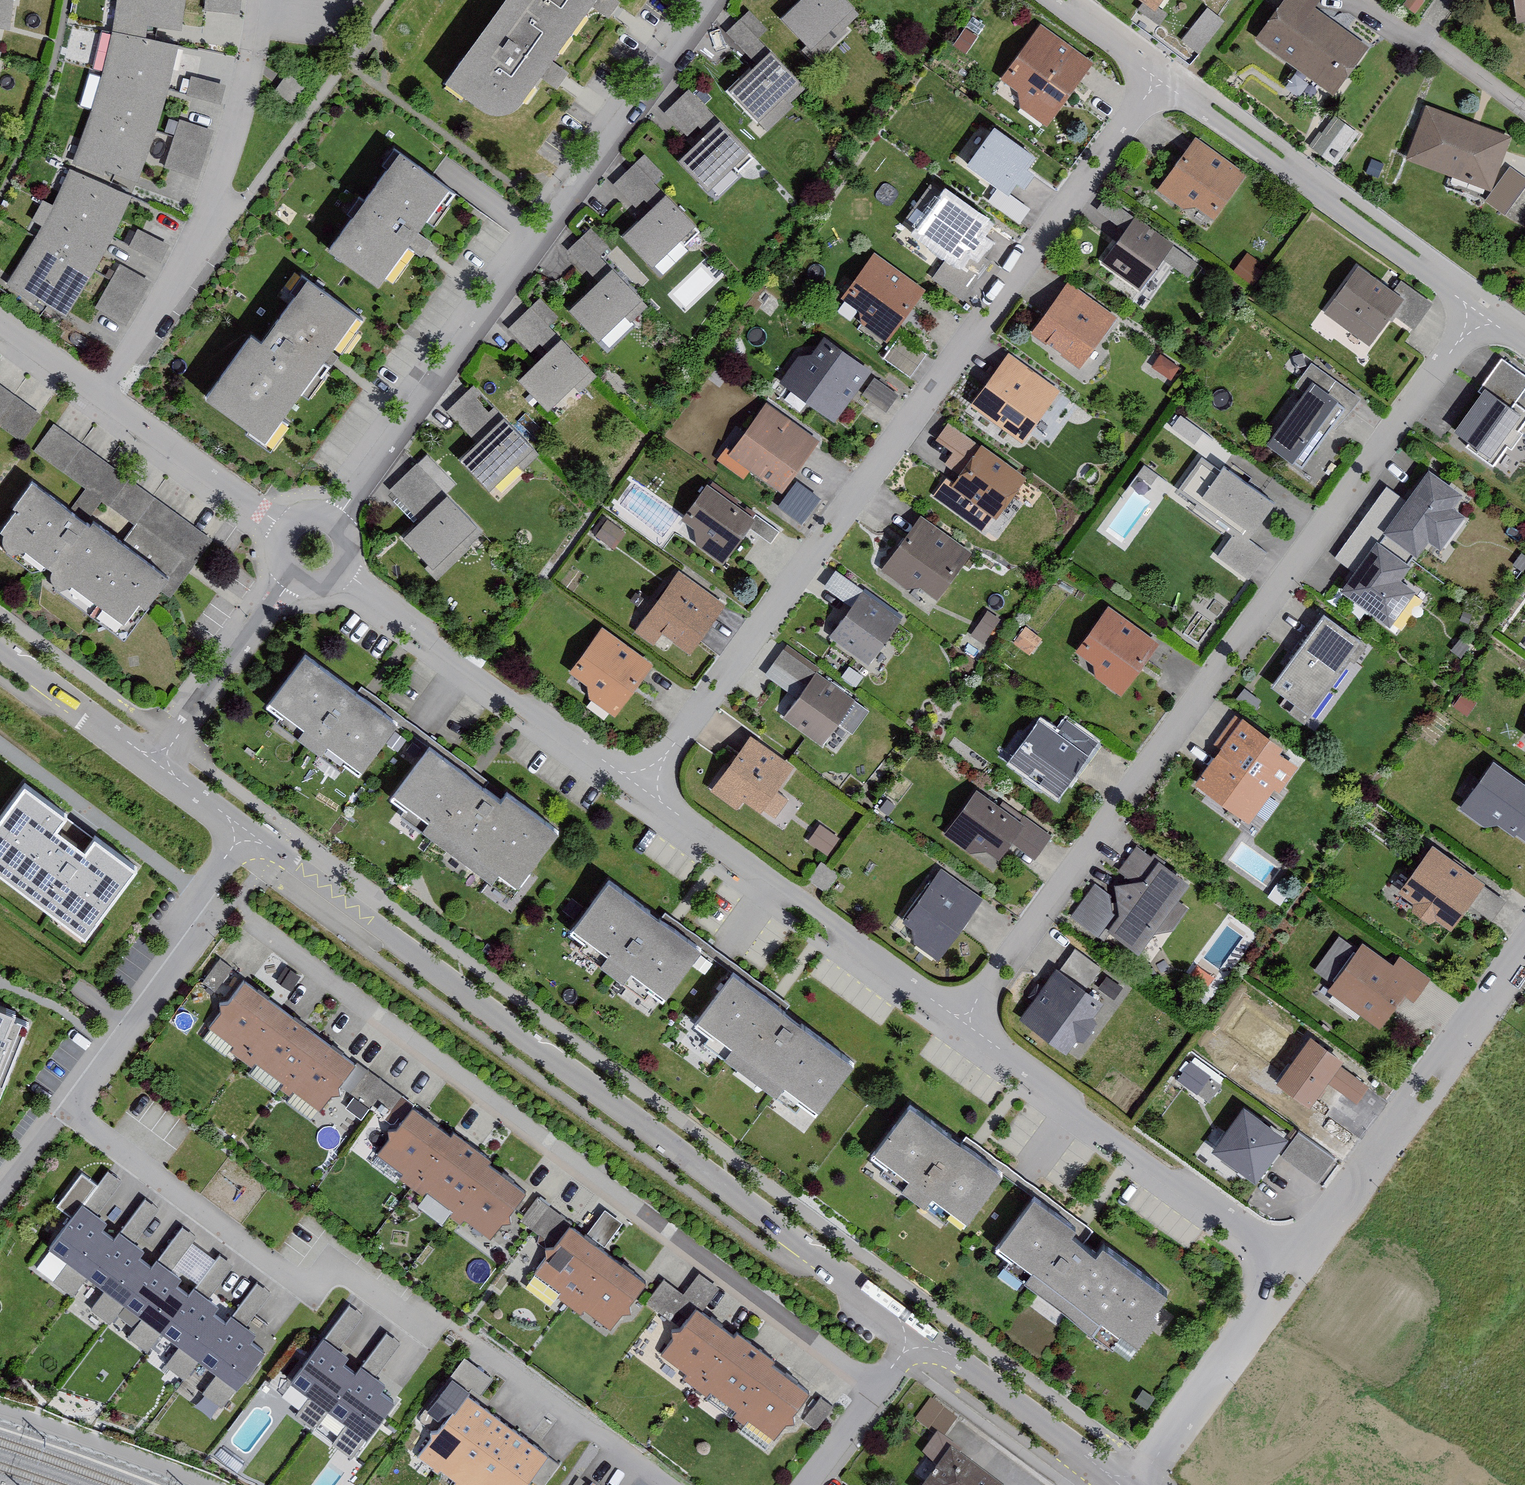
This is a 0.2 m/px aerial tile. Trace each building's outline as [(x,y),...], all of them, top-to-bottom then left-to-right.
[(11,0),(0,0),(0,27),(7,28),(11,0)] [(117,34),(98,108),(74,172),(56,209),(43,203),(34,221),(46,228),(10,287),(39,314),(46,305),(66,318),(101,256),(131,196),(108,187),(113,173),(137,181),(151,146),(162,112),(171,79),(179,46),(150,39),(152,26),(181,31),(185,0),(121,0),(117,34)] [(202,11),(235,15),(237,0),(204,0),(202,11)] [(447,84),(481,114),(495,116),(510,110),(519,102),(546,66),(593,0),(507,0),(447,84)] [(856,19),(838,0),(803,0),(781,21),(811,52),(836,28),(841,33),(856,19)] [(1152,13),(1161,0),(1132,0),(1152,13)] [(1252,40),(1333,99),(1368,51),(1313,10),(1320,0),(1282,0),(1252,40)] [(1513,29),(1524,27),(1524,0),(1510,0),(1513,29)] [(1208,3),(1184,35),(1202,48),(1226,16),(1208,3)] [(745,51),(771,30),(750,5),(724,27),(745,51)] [(1017,92),(1022,107),(1044,122),(1084,67),(1038,35),(1004,83),(1017,92)] [(787,106),(802,92),(767,55),(727,94),(756,124),(782,100),(787,106)] [(220,89),(190,82),(186,97),(216,105),(220,89)] [(690,84),(665,107),(688,131),(713,108),(690,84)] [(1510,140),(1425,108),(1405,161),(1490,193),(1510,140)] [(1340,159),(1359,124),(1332,110),(1313,145),(1340,159)] [(207,134),(177,124),(161,173),(192,183),(207,134)] [(736,174),(750,160),(715,124),(675,162),(705,193),(730,168),(736,174)] [(1025,168),(1034,156),(996,127),(968,165),(999,188),(1008,195),(1010,193),(1017,182),(1027,189),(1036,176),(1025,168)] [(1188,207),(1198,203),(1212,214),(1240,176),(1197,143),(1163,188),(1188,207)] [(614,179),(635,201),(666,172),(645,149),(614,179)] [(451,188),(403,153),(332,251),(380,286),(420,230),(451,188)] [(1508,171),(1485,202),(1505,216),(1524,188),(1524,183),(1508,171)] [(1008,195),(999,188),(989,201),(1022,225),(1033,210),(1010,193),(1008,195)] [(989,221),(947,191),(919,230),(951,253),(934,276),(966,299),(994,259),(988,255),(996,244),(981,233),(989,221)] [(681,250),(696,236),(661,200),(621,238),(650,269),(675,244),(681,250)] [(1140,291),(1170,250),(1133,224),(1104,266),(1140,291)] [(166,250),(136,234),(127,249),(158,266),(166,250)] [(861,305),(866,320),(888,336),(922,288),(875,255),(847,295),(861,305)] [(1257,265),(1246,257),(1233,274),(1244,283),(1257,265)] [(147,284),(118,268),(94,312),(122,328),(147,284)] [(1392,296),(1355,270),(1322,316),(1368,350),(1391,318),(1413,333),(1431,307),(1400,284),(1392,296)] [(629,324),(643,310),(609,274),(568,312),(598,343),(623,318),(629,324)] [(360,317),(310,281),(264,344),(253,337),(208,399),(268,443),(336,350),(360,317)] [(1111,315),(1068,286),(1037,331),(1080,361),(1111,315)] [(509,323),(530,345),(563,315),(542,293),(509,323)] [(907,370),(922,354),(901,335),(886,351),(907,370)] [(812,358),(801,358),(783,384),(833,419),(867,371),(824,341),(812,358)] [(576,397),(591,383),(556,347),(516,385),(546,415),(571,391),(576,397)] [(1176,370),(1156,357),(1150,368),(1169,380),(1176,370)] [(1032,392),(1037,385),(1009,364),(978,407),(1020,436),(1045,401),(1032,392)] [(1510,409),(1524,390),(1524,383),(1500,364),(1477,393),(1481,397),(1453,433),(1487,460),(1521,418),(1510,409)] [(1358,403),(1309,368),(1293,391),(1302,398),(1266,448),(1300,473),(1333,427),(1338,431),(1358,403)] [(39,410),(7,390),(0,400),(0,420),(23,435),(39,410)] [(812,442),(765,408),(734,451),(781,485),(812,442)] [(519,475),(534,460),(499,424),(459,463),(489,493),(514,469),(519,475)] [(960,451),(967,440),(946,426),(939,437),(960,451)] [(1020,481),(979,451),(953,485),(948,481),(935,497),(980,530),(989,517),(992,520),(1020,481)] [(1218,473),(1201,461),(1176,495),(1233,537),(1217,560),(1247,582),(1265,557),(1247,543),(1273,506),(1222,469),(1218,473)] [(1459,498),(1426,473),(1383,532),(1417,557),(1427,543),(1440,552),(1464,521),(1450,510),(1459,498)] [(46,579),(48,585),(89,615),(97,605),(122,623),(138,601),(147,605),(169,577),(80,515),(32,482),(10,510),(14,513),(0,531),(0,538),(3,540),(0,544),(0,549),(31,572),(36,573),(43,568),(48,572),(46,579)] [(623,500),(638,505),(634,515),(667,527),(676,503),(628,485),(623,500)] [(696,530),(698,544),(723,561),(752,519),(707,489),(684,521),(696,530)] [(465,549),(478,537),(443,501),(401,542),(427,569),(423,573),(433,583),(466,551),(465,549)] [(1074,518),(1063,510),(1058,518),(1068,525),(1074,518)] [(892,562),(935,593),(963,553),(921,523),(892,562)] [(595,541),(612,553),(622,537),(606,525),(595,541)] [(1406,569),(1373,546),(1339,593),(1388,628),(1413,594),(1396,582),(1406,569)] [(720,604),(680,575),(642,628),(659,640),(666,630),(689,647),(720,604)] [(867,667),(899,623),(861,596),(829,640),(867,667)] [(1096,667),(1098,676),(1121,693),(1155,646),(1110,613),(1079,655),(1096,667)] [(1368,649),(1323,616),(1269,689),(1294,707),(1290,714),(1306,725),(1312,716),(1308,714),(1346,662),(1354,668),(1368,649)] [(997,624),(985,617),(968,643),(979,650),(997,624)] [(588,687),(590,697),(614,715),(649,665),(601,631),(570,674),(588,687)] [(1039,642),(1024,631),(1012,648),(1027,659),(1039,642)] [(855,698),(788,649),(778,663),(808,685),(786,715),(822,742),(855,698)] [(360,774),(398,722),(365,698),(304,654),(266,706),(360,774)] [(861,679),(849,671),(841,681),(854,690),(861,679)] [(1295,769),(1281,759),(1279,749),(1241,722),(1194,788),(1247,825),(1272,790),(1277,794),(1295,769)] [(1093,742),(1067,724),(1059,735),(1042,723),(1016,761),(1059,791),(1093,742)] [(789,769),(748,741),(710,795),(736,813),(742,805),(757,815),(789,769)] [(517,890),(560,830),(508,791),(501,800),(494,795),(429,747),(391,799),(517,890)] [(1499,825),(1524,843),(1524,789),(1492,765),(1459,810),(1482,826),(1499,825)] [(136,865),(93,834),(86,845),(74,836),(58,825),(66,813),(24,782),(0,815),(0,867),(88,931),(136,865)] [(947,835),(972,851),(987,848),(1003,859),(1013,845),(1033,858),(1049,835),(1022,818),(1020,821),(976,792),(947,835)] [(836,842),(816,828),(805,843),(825,857),(836,842)] [(1118,870),(1130,879),(1114,882),(1115,897),(1098,884),(1075,913),(1098,931),(1105,923),(1134,945),(1182,883),(1136,847),(1118,870)] [(1483,886),(1429,847),(1395,894),(1414,908),(1409,914),(1429,929),(1435,921),(1450,932),(1483,886)] [(838,877),(819,864),(807,882),(825,894),(838,877)] [(914,930),(912,942),(936,959),(978,903),(938,874),(903,922),(914,930)] [(662,1000),(700,948),(669,925),(610,882),(572,935),(662,1000)] [(1392,968),(1360,945),(1355,952),(1337,940),(1313,973),(1330,986),(1325,993),(1378,1031),(1403,997),(1413,1005),(1430,982),(1398,959),(1392,968)] [(1096,976),(1073,959),(1059,979),(1057,977),(1026,1019),(1066,1049),(1075,1036),(1079,1039),(1092,1022),(1086,1017),(1095,1005),(1082,995),(1096,976)] [(817,1114),(853,1064),(772,1005),(730,975),(694,1024),(817,1114)] [(335,1089),(351,1067),(241,982),(225,1004),(217,1005),(219,1013),(207,1029),(234,1048),(230,1053),(254,1069),(257,1065),(317,1113),(328,1099),(337,1099),(335,1089)] [(27,1017),(0,1006),(0,1086),(27,1017)] [(1226,1046),(1216,1038),(1206,1051),(1217,1058),(1226,1046)] [(1341,1064),(1307,1041),(1276,1085),(1311,1109),(1326,1087),(1353,1105),(1363,1090),(1336,1071),(1341,1064)] [(1207,1079),(1188,1066),(1176,1084),(1195,1097),(1207,1079)] [(967,1224),(1002,1176),(966,1150),(908,1108),(872,1157),(886,1167),(881,1173),(946,1220),(952,1213),(967,1224)] [(1285,1143),(1242,1111),(1210,1155),(1253,1186),(1285,1143)] [(504,1218),(520,1196),(410,1112),(394,1134),(386,1134),(388,1142),(376,1159),(403,1178),(399,1182),(423,1199),(426,1194),(486,1243),(497,1229),(506,1228),(504,1218)] [(1355,1141),(1324,1118),(1308,1139),(1339,1163),(1355,1141)] [(185,1378),(198,1360),(216,1374),(203,1392),(222,1406),(263,1352),(250,1342),(256,1334),(247,1327),(271,1295),(257,1284),(226,1323),(213,1313),(218,1306),(208,1298),(233,1265),(220,1255),(195,1288),(193,1287),(188,1294),(177,1285),(182,1279),(171,1271),(196,1239),(182,1228),(153,1266),(139,1256),(144,1248),(134,1241),(159,1208),(146,1198),(121,1231),(120,1230),(114,1237),(103,1228),(108,1222),(98,1214),(122,1182),(108,1171),(50,1247),(70,1262),(56,1280),(74,1294),(88,1275),(107,1289),(93,1307),(111,1321),(124,1304),(143,1319),(130,1337),(148,1351),(162,1332),(181,1346),(167,1364),(185,1378)] [(1070,1238),(1074,1232),(1031,1201),(994,1253),(1131,1351),(1154,1318),(1150,1315),(1165,1294),(1100,1247),(1094,1255),(1082,1247),(1070,1238)] [(628,1307),(644,1285),(568,1230),(552,1253),(544,1253),(546,1261),(534,1277),(560,1297),(557,1301),(580,1318),(584,1313),(610,1332),(620,1318),(629,1318),(628,1307)] [(662,1274),(646,1298),(670,1314),(686,1290),(662,1274)] [(351,1456),(392,1402),(378,1391),(384,1384),(374,1376),(399,1344),(386,1334),(361,1366),(359,1365),(354,1372),(343,1363),(347,1357),(337,1350),(362,1317),(348,1306),(290,1382),(309,1397),(295,1415),(314,1429),(328,1410),(346,1424),(333,1442),(351,1456)] [(788,1418),(804,1395),(694,1311),(678,1333),(670,1334),(672,1342),(660,1358),(687,1377),(683,1382),(707,1398),(710,1394),(770,1442),(781,1428),(789,1428),(788,1418)] [(543,1456),(462,1397),(436,1434),(428,1435),(430,1443),(417,1459),(453,1484),(522,1484),(543,1456)] [(938,1473),(929,1484),(984,1484),(956,1465),(961,1458),(941,1443),(957,1421),(931,1403),(915,1425),(935,1439),(920,1460),(938,1473)]
